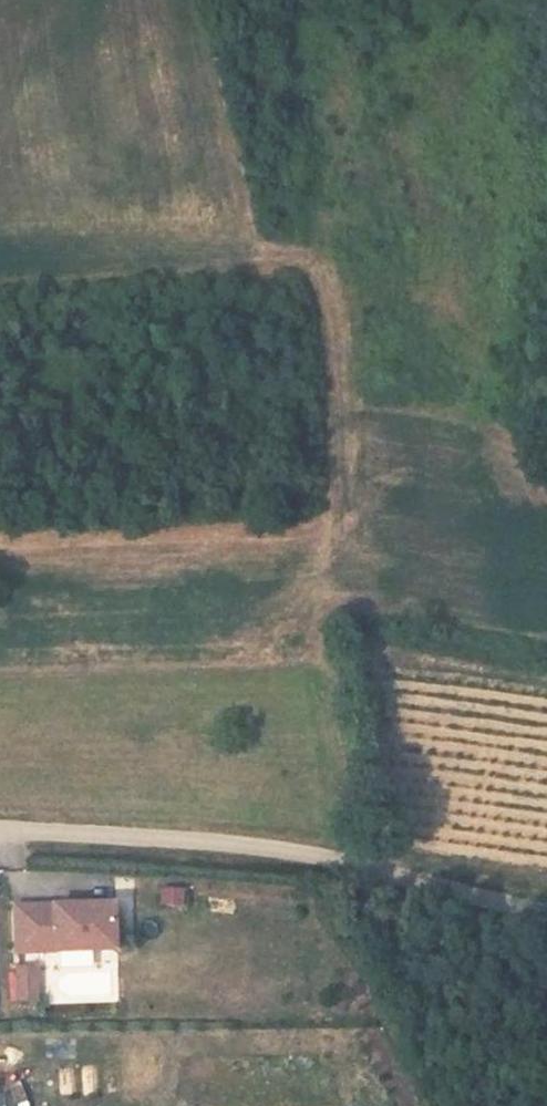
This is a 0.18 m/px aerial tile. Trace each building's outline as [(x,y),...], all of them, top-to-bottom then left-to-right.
[(16,890),(19,935),(118,930),(116,884),(16,890)] [(161,906),(187,905),(186,886),(160,886),(161,906)] [(21,984),(40,983),(39,950),(20,951),(21,984)]
